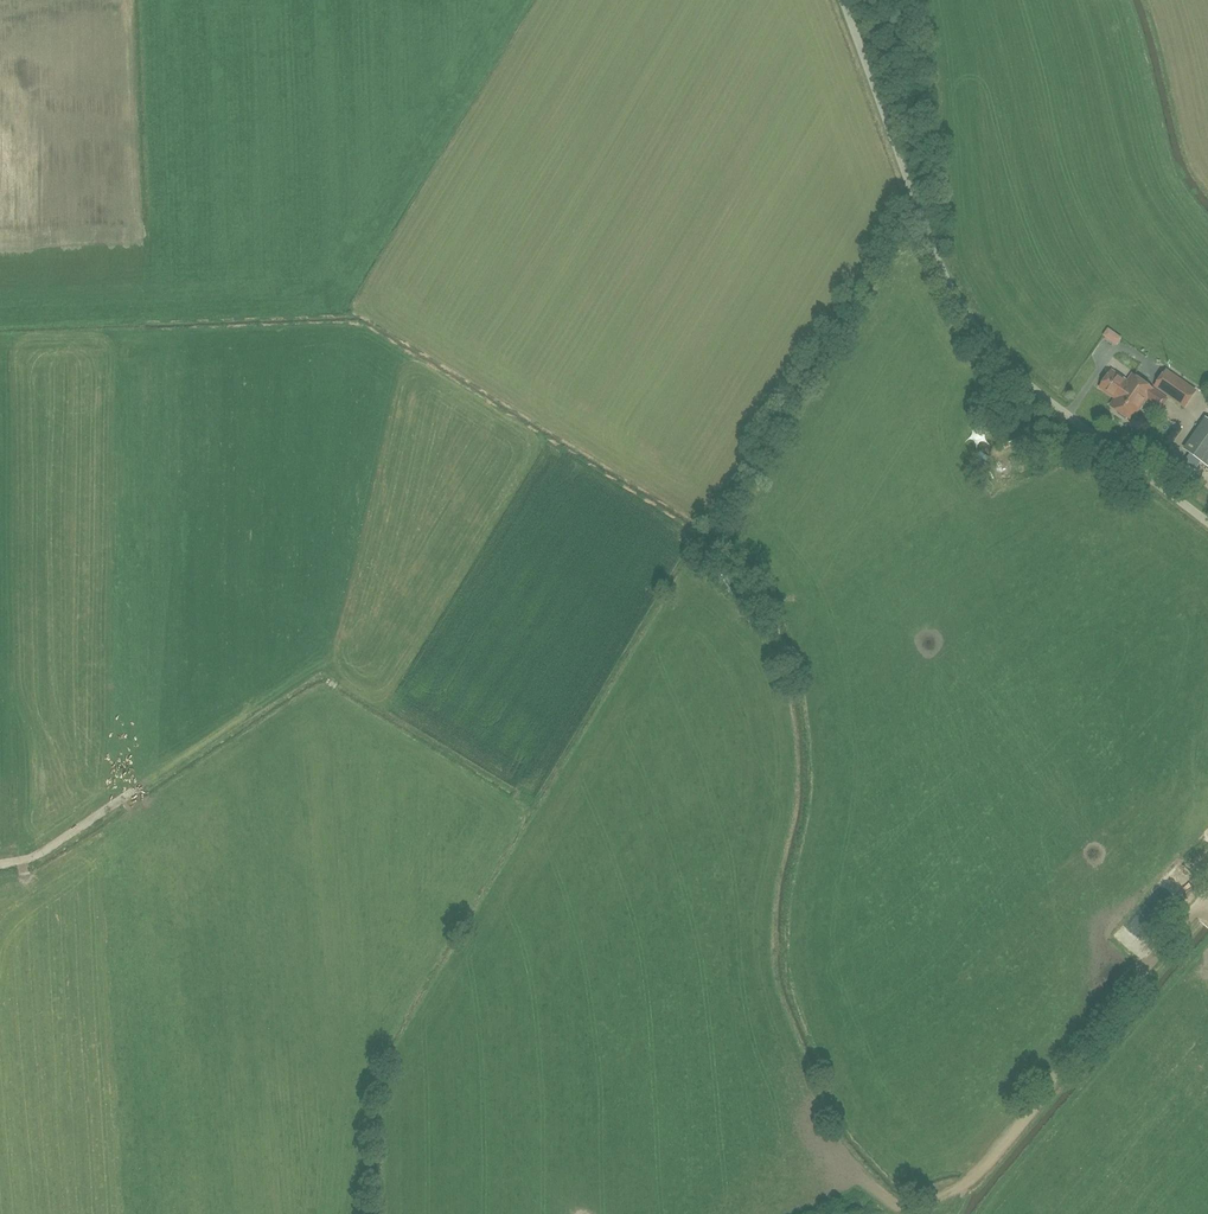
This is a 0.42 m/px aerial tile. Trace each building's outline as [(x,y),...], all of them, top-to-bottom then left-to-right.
[(1111,329),(1105,337),(1119,346),(1125,338),(1111,329)] [(1166,370),(1155,386),(1184,406),(1195,391),(1166,370)] [(1119,412),(1118,414),(1126,420),(1127,417),(1131,420),(1153,389),(1132,374),(1127,382),(1112,371),(1100,387),(1115,398),(1110,405),(1119,412)] [(1145,421),(1136,424),(1140,434),(1148,431),(1145,421)] [(1189,454),(1184,461),(1195,469),(1200,461),(1189,454)] [(1002,472),(1015,483),(1018,480),(1005,469),(1002,472)] [(732,569),(722,571),(723,580),(733,579),(732,569)]
